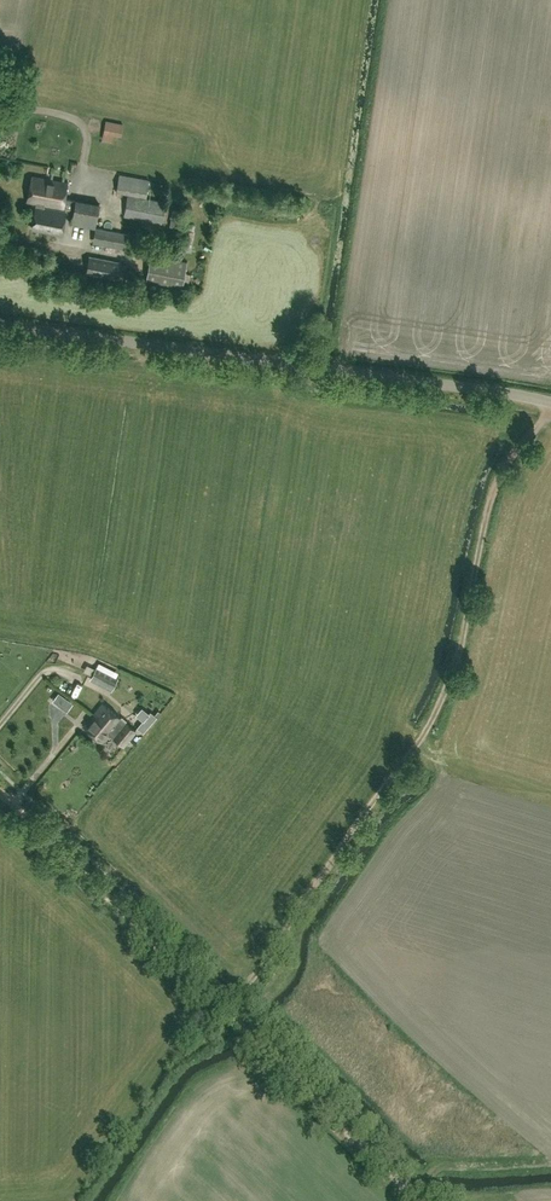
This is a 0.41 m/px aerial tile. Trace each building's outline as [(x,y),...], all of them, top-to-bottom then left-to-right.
[(106,121),(103,132),(121,135),(123,124),(106,121)] [(119,174),(116,192),(128,194),(123,215),(162,223),(166,202),(145,198),(149,180),(119,174)] [(48,194),(51,179),(31,176),(27,201),(36,203),(31,228),(61,233),(65,212),(43,208),(44,204),(49,205),(51,194),(48,194)] [(67,182),(51,179),(48,194),(51,194),(49,205),(74,209),(75,200),(64,198),(67,182)] [(75,199),(75,200),(74,209),(71,223),(94,228),(99,204),(75,199)] [(178,226),(181,212),(174,210),(171,224),(178,226)] [(129,234),(110,231),(95,228),(92,243),(126,249),(129,234)] [(145,284),(181,291),(187,261),(150,254),(145,284)] [(89,256),(86,273),(117,278),(120,262),(89,256)] [(96,668),(90,679),(112,690),(117,679),(96,668)] [(61,708),(68,699),(59,692),(52,701),(61,708)] [(136,731),(125,721),(103,703),(93,715),(111,730),(115,726),(130,738),(136,731)] [(53,719),(63,722),(66,712),(56,709),(53,719)] [(143,733),(157,717),(161,713),(158,710),(154,715),(150,711),(137,727),(143,733)] [(111,730),(93,715),(83,726),(101,742),(109,733),(113,736),(112,736),(123,746),(130,738),(115,726),(111,730)]
